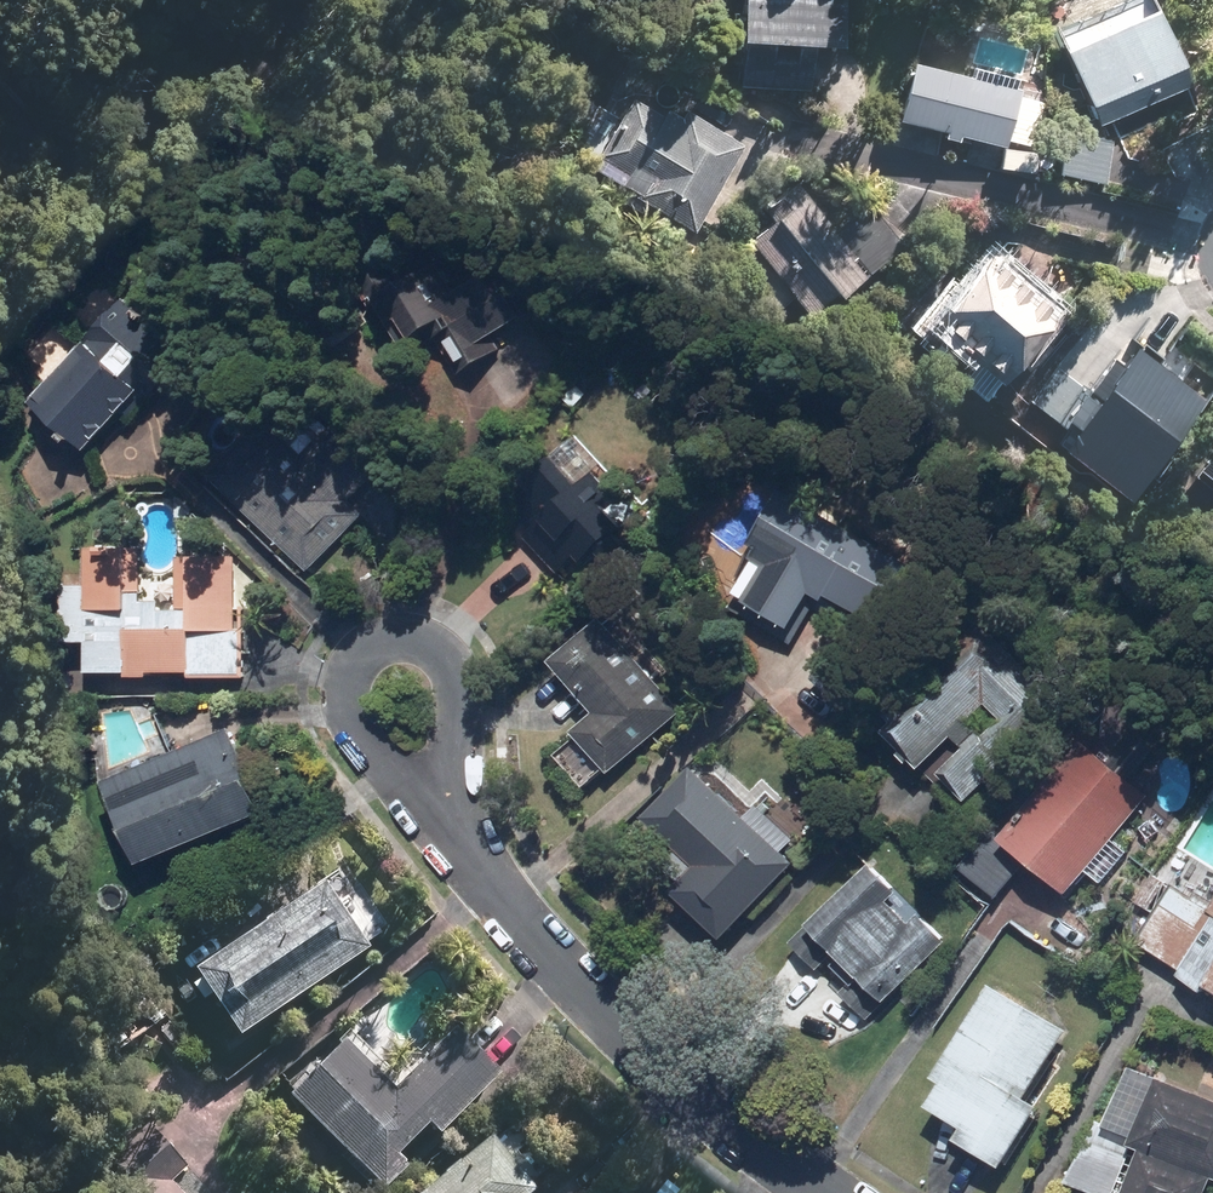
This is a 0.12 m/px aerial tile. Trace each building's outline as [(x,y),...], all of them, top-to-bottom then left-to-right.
[(737,79),(815,85),(819,45),(841,47),(845,0),(744,0),(737,79)] [(1061,31),(1106,135),(1198,96),(1156,0),(1135,0),(1061,31)] [(1023,97),(916,65),(902,113),(1009,144),(1023,97)] [(672,118),(641,99),(603,160),(704,221),(746,152),(677,110),(672,118)] [(781,220),(757,239),(813,310),(905,238),(876,202),(840,231),(801,182),(771,207),(781,220)] [(435,254),(387,286),(421,336),(455,314),(485,357),(525,330),(490,278),(463,296),(435,254)] [(1001,257),(943,321),(1005,376),(1063,313),(1001,257)] [(135,317),(55,400),(101,443),(181,361),(135,317)] [(1202,398),(1141,352),(1074,439),(1134,485),(1202,398)] [(271,422),(222,472),(313,560),(361,511),(348,498),(369,476),(330,439),(310,460),(271,422)] [(623,528),(561,461),(517,502),(578,569),(623,528)] [(916,571),(801,500),(738,601),(794,635),(829,580),(888,617),(916,571)] [(139,550),(97,550),(98,669),(244,668),(243,549),(192,549),(193,630),(140,630),(139,550)] [(570,660),(614,711),(593,729),(624,766),(687,712),(612,625),(570,660)] [(994,637),(904,726),(931,752),(961,723),(981,743),(951,773),(971,794),(1062,705),(994,637)] [(237,739),(129,783),(158,854),(266,809),(237,739)] [(1091,747),(1016,840),(1071,885),(1147,793),(1091,747)] [(699,771),(660,812),(718,866),(700,886),(737,921),(794,861),(699,771)] [(873,872),(803,940),(872,1012),(943,943),(873,872)] [(329,885),(211,963),(250,1022),(368,943),(329,885)] [(1182,893),(1155,939),(1212,973),(1212,911),(1182,893)] [(1069,1030),(1000,988),(949,1071),(957,1076),(943,1099),(980,1122),(974,1132),(1012,1155),(1042,1105),(1028,1096),(1069,1030)] [(351,1039),(302,1087),(391,1177),(502,1069),(462,1028),(400,1089),(351,1039)] [(1164,1082),(1142,1135),(1154,1140),(1132,1192),(1209,1192),(1212,1183),(1212,1102),(1164,1082)] [(428,1192),(429,1192),(530,1192),(527,1190),(539,1181),(500,1133),(428,1192)] [(159,1169),(134,1192),(181,1192),(159,1169)]
